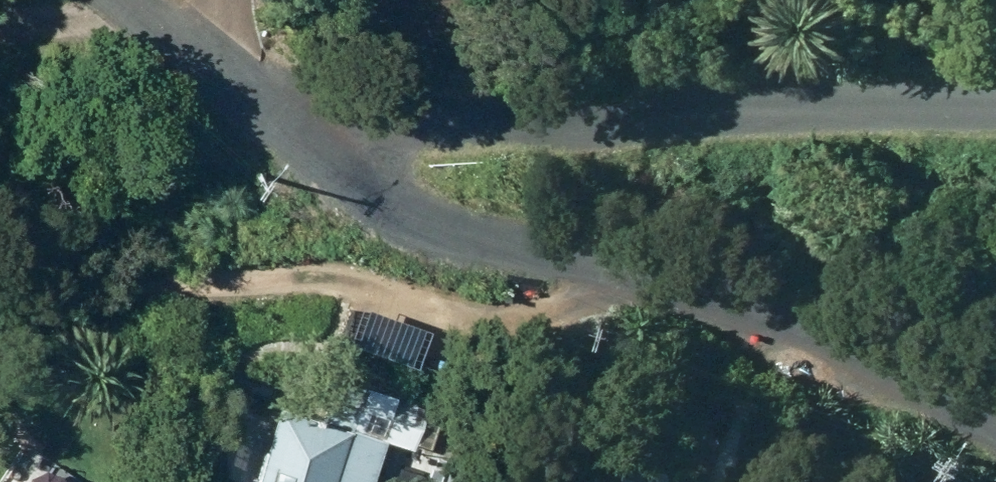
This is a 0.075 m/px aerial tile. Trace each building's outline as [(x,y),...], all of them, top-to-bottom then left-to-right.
[(279,413),(257,481),(378,481),(389,448),(414,456),(416,448),(428,453),(445,450),(455,415),(342,378),(326,428),(279,413)]
